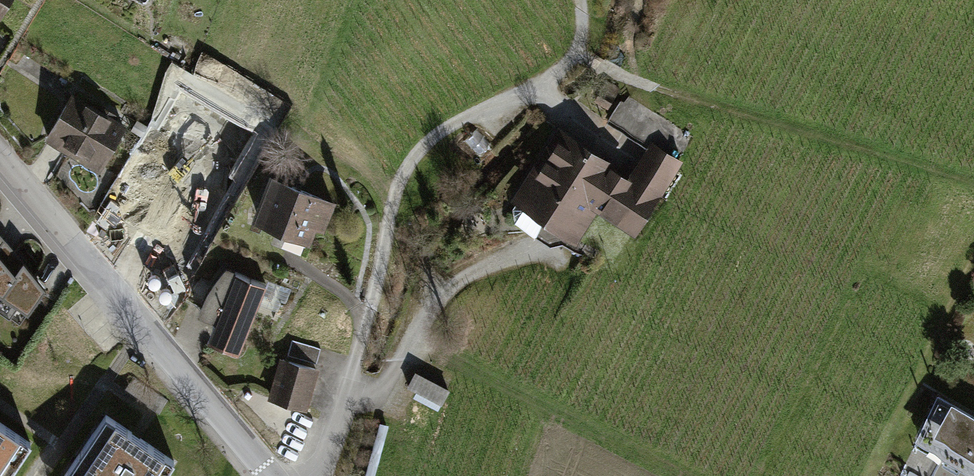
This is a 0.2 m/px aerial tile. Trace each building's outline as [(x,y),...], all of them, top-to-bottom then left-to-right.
[(16,0),(0,0),(0,27),(16,0)] [(127,127),(72,95),(46,139),(101,171),(127,127)] [(650,141),(661,108),(622,95),(611,128),(650,141)] [(558,128),(509,202),(576,245),(597,213),(635,238),(683,163),(650,142),(630,174),(558,128)] [(199,149),(163,141),(131,196),(128,208),(160,227),(185,186),(226,194),(230,175),(233,169),(238,145),(205,138),(199,149)] [(334,204),(270,175),(251,216),(315,244),(334,204)] [(0,229),(0,306),(20,321),(46,285),(0,229)] [(264,285),(227,266),(208,288),(195,313),(212,320),(204,339),(237,353),(264,285)] [(292,340),(287,355),(317,363),(321,348),(292,340)] [(320,370),(280,358),(270,392),(268,400),(308,412),(320,370)] [(450,391),(415,372),(406,388),(442,406),(450,391)] [(918,435),(973,466),(973,413),(941,395),(918,435)] [(42,448),(0,419),(0,475),(23,475),(42,448)] [(116,423),(79,475),(178,475),(182,470),(135,437),(116,423)] [(380,424),(365,475),(375,475),(389,426),(380,424)] [(942,464),(915,451),(900,475),(935,475),(942,464)]
